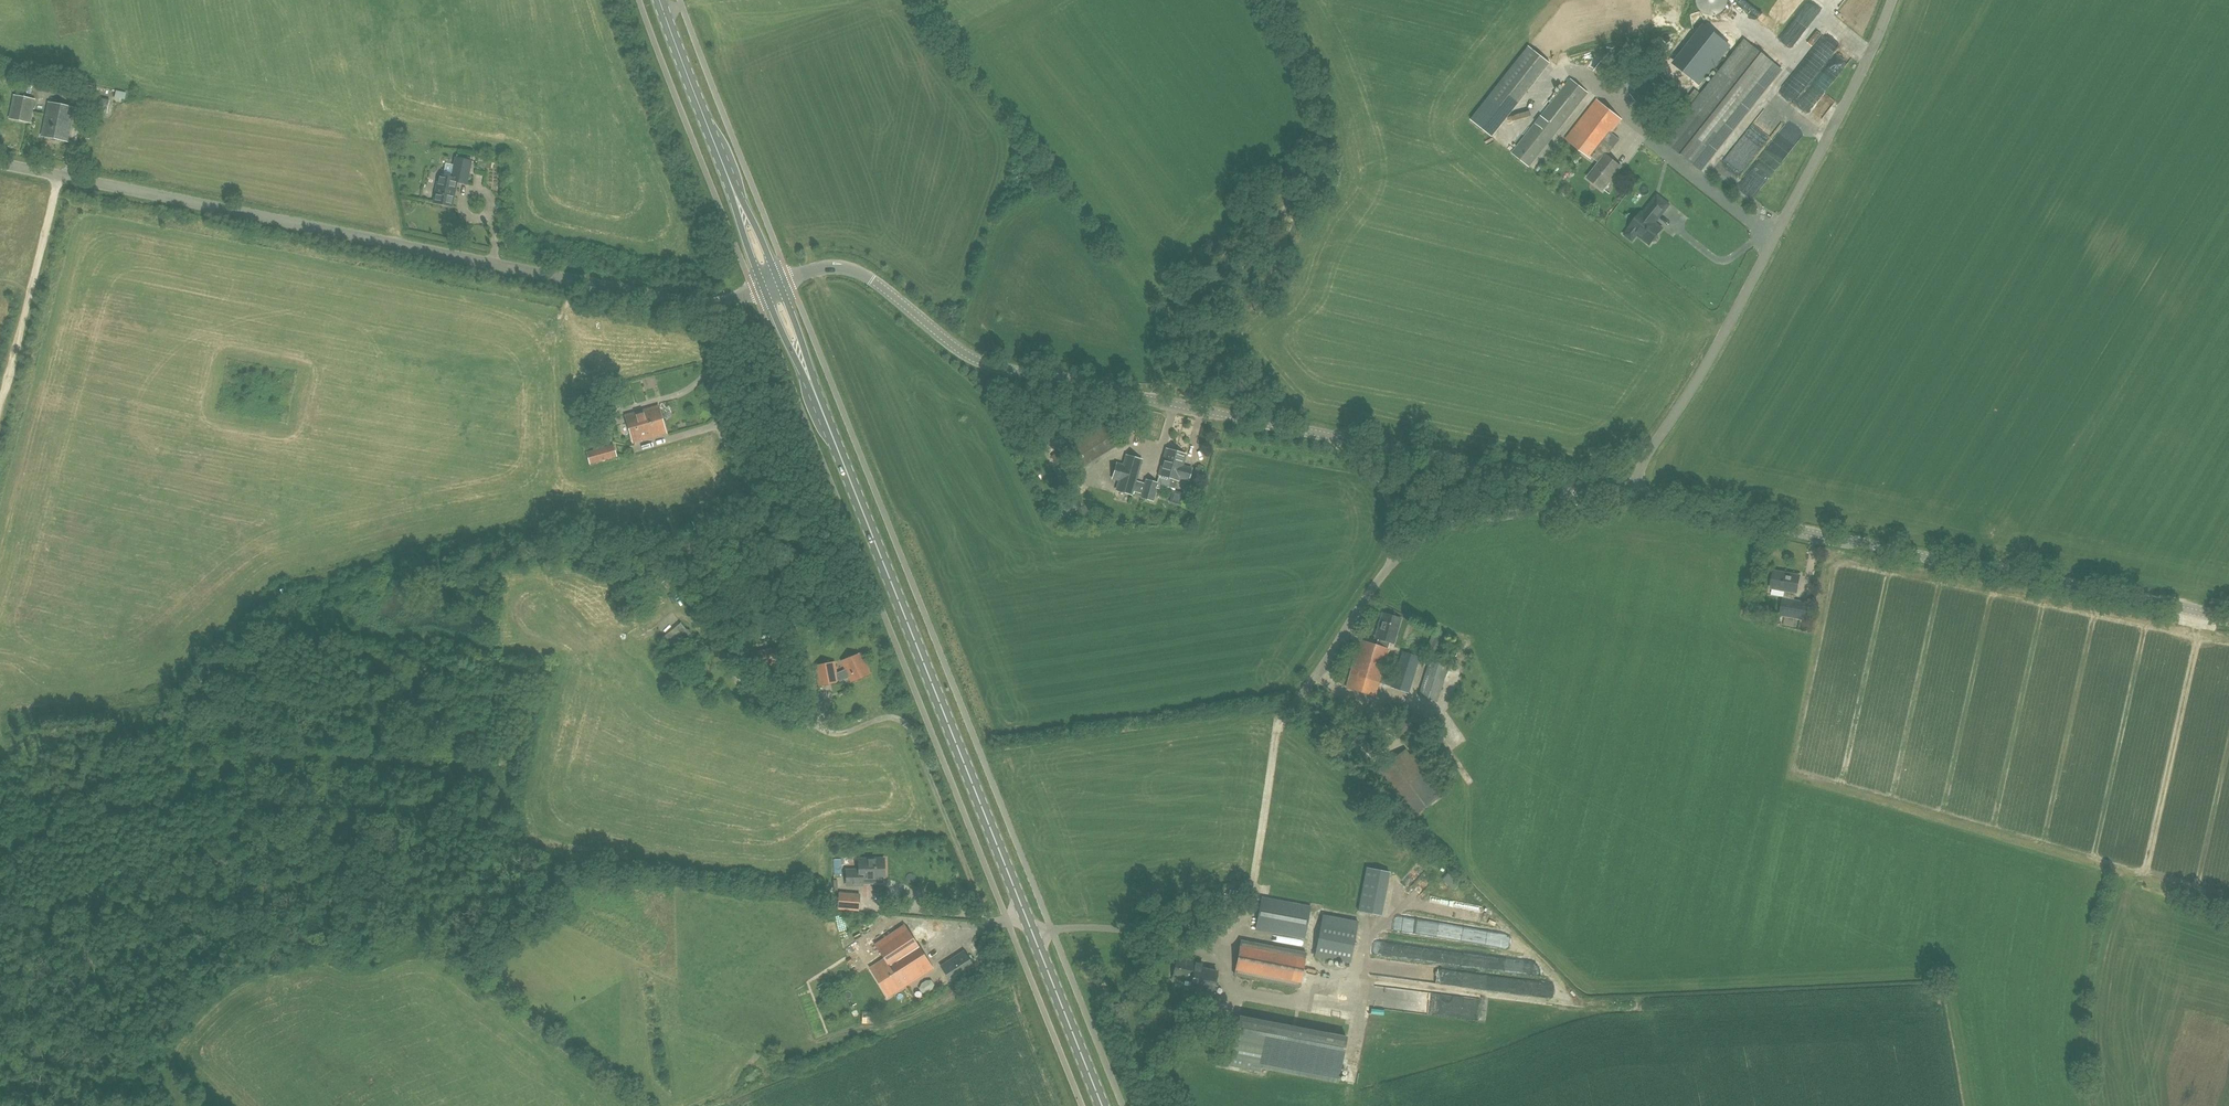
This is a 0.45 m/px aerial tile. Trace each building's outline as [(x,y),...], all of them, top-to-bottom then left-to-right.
[(1796,43),(1805,50),(1814,39),(1816,41),(1847,1),(1846,0),(1830,0),(1796,43)] [(1721,70),(1678,124),(1664,141),(1700,170),(1782,68),(1745,39),(1721,70)] [(1801,104),(1815,110),(1830,78),(1816,71),(1801,104)] [(28,73),(26,82),(33,84),(35,75),(28,73)] [(1529,167),(1587,93),(1570,80),(1512,153),(1529,167)] [(108,89),(108,97),(121,97),(122,89),(108,89)] [(34,99),(14,95),(10,117),(30,122),(34,99)] [(1813,110),(1820,116),(1832,103),(1825,96),(1813,110)] [(1508,115),(1487,99),(1470,121),(1491,137),(1508,115)] [(90,109),(107,113),(109,104),(92,100),(90,109)] [(1602,190),(1620,166),(1607,156),(1611,150),(1603,143),(1621,120),(1596,100),(1565,139),(1590,158),(1592,157),(1599,163),(1587,178),(1602,190)] [(66,141),(73,107),(49,102),(42,135),(66,141)] [(1787,124),(1777,137),(1789,147),(1795,139),(1789,134),(1793,129),(1787,124)] [(1759,154),(1767,142),(1755,134),(1750,143),(1756,147),(1754,151),(1759,154)] [(1770,176),(1788,157),(1775,145),(1757,164),(1770,176)] [(467,184),(472,161),(455,157),(451,177),(439,175),(434,202),(452,206),(457,182),(467,184)] [(1624,233),(1630,238),(1631,239),(1636,233),(1649,244),(1651,241),(1654,241),(1658,236),(1657,233),(1662,228),(1654,222),(1668,204),(1657,195),(1643,213),(1641,212),(1624,233)] [(1255,386),(1257,379),(1248,377),(1246,384),(1255,386)] [(1190,395),(1192,384),(1184,382),(1181,392),(1180,395),(1189,397),(1190,395)] [(633,442),(666,432),(658,406),(625,415),(633,442)] [(605,408),(597,409),(598,417),(607,415),(605,408)] [(1062,450),(1052,456),(1059,468),(1069,461),(1075,471),(1114,447),(1100,424),(1061,448),(1062,450)] [(614,444),(586,452),(590,464),(617,457),(614,444)] [(1159,475),(1178,480),(1179,477),(1188,479),(1191,469),(1182,466),(1185,454),(1167,449),(1159,475)] [(1118,481),(1115,490),(1131,494),(1132,491),(1143,493),(1142,497),(1152,500),(1157,483),(1146,480),(1146,483),(1135,480),(1141,459),(1125,455),(1123,464),(1117,462),(1112,479),(1118,481)] [(1804,619),(1807,602),(1794,599),(1795,592),(1797,592),(1800,575),(1774,570),(1771,587),(1786,590),(1784,598),(1784,597),(1781,614),(1804,619)] [(1802,575),(1798,591),(1808,594),(1812,577),(1802,575)] [(1408,692),(1420,656),(1403,651),(1394,678),(1381,675),(1388,649),(1387,649),(1390,641),(1394,643),(1401,618),(1382,613),(1375,637),(1382,639),(1380,646),(1360,641),(1346,688),(1375,696),(1379,681),(1392,685),(1391,687),(1408,692)] [(1435,653),(1443,632),(1435,629),(1426,649),(1435,653)] [(852,683),(871,674),(861,653),(842,662),(846,671),(838,675),(836,663),(816,666),(819,687),(839,684),(839,683),(844,681),(843,679),(849,677),(852,683)] [(1436,701),(1448,665),(1430,659),(1418,696),(1436,701)] [(1466,704),(1468,696),(1461,694),(1459,702),(1466,704)] [(1413,711),(1392,730),(1401,740),(1414,728),(1413,728),(1421,721),(1413,711)] [(1463,740),(1452,721),(1442,726),(1452,746),(1463,740)] [(875,874),(884,874),(884,858),(858,859),(859,870),(846,870),(847,884),(863,884),(862,878),(875,878),(875,874)] [(1390,872),(1366,867),(1357,911),(1382,916),(1390,872)] [(1408,884),(1423,873),(1419,867),(1404,878),(1408,884)] [(858,910),(860,893),(840,892),(839,908),(858,910)] [(1304,938),(1310,906),(1261,897),(1255,929),(1304,938)] [(1449,919),(1502,928),(1503,921),(1492,919),(1494,909),(1457,903),(1456,909),(1451,908),(1449,919)] [(1350,961),(1358,921),(1322,915),(1315,955),(1350,961)] [(887,997),(932,967),(904,924),(874,943),(884,958),(870,967),(887,997)] [(714,930),(714,941),(735,941),(735,930),(714,930)] [(1299,987),(1306,953),(1241,941),(1234,975),(1299,987)] [(951,982),(974,967),(963,950),(940,966),(951,982)] [(1197,989),(1201,968),(1202,962),(1177,957),(1173,977),(1185,979),(1184,984),(1191,986),(1191,987),(1197,989)] [(1533,970),(1533,961),(1523,962),(1524,970),(1533,970)] [(1201,968),(1197,989),(1213,992),(1217,971),(1201,968)] [(1479,990),(1527,996),(1529,983),(1480,977),(1479,990)] [(1260,1071),(1261,1065),(1338,1080),(1346,1037),(1240,1016),(1230,1065),(1260,1071)]
